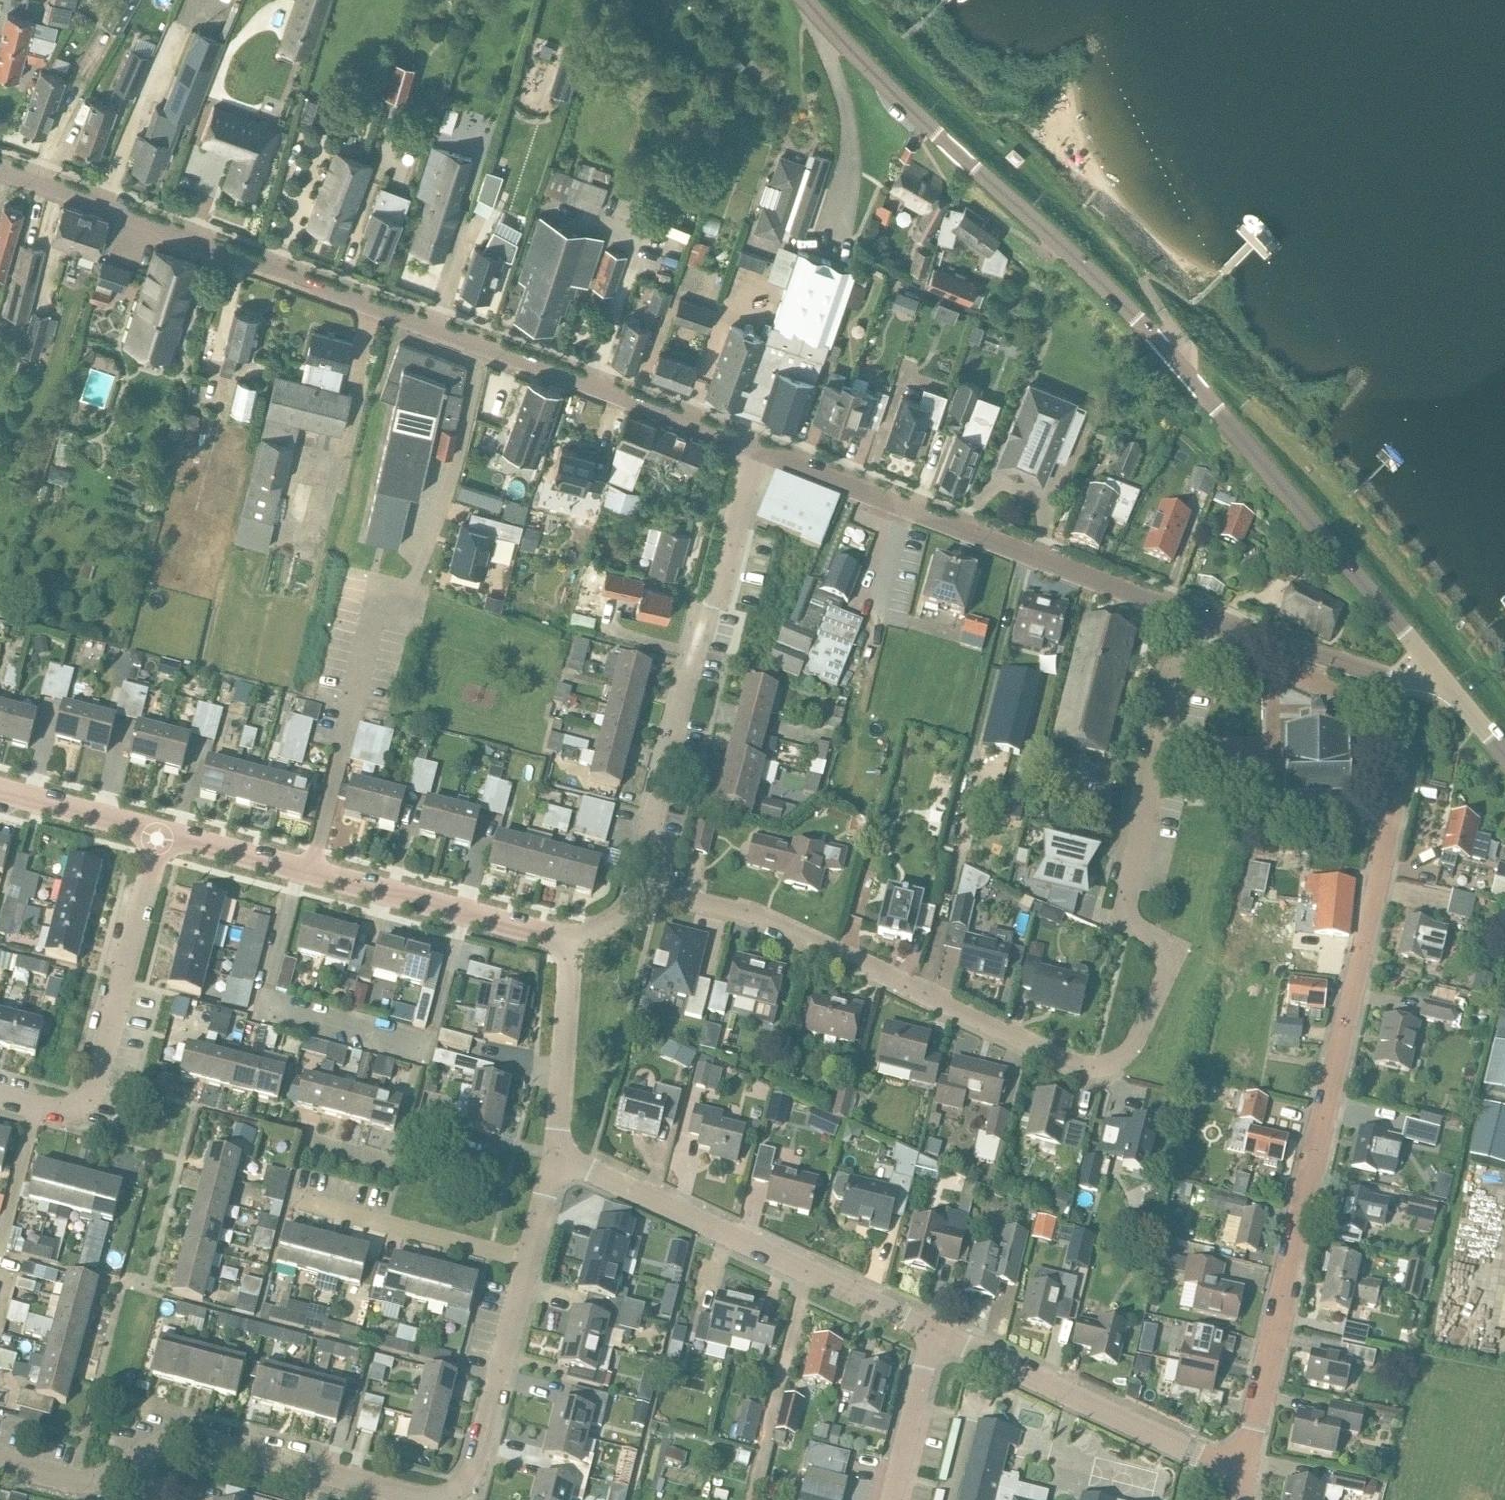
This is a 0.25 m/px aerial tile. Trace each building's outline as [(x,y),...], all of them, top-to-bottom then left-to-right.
[(86,0),(80,11),(90,17),(96,6),(86,0)] [(102,22),(120,33),(140,0),(114,0),(102,22)] [(279,48),(308,58),(329,0),(296,0),(279,48)] [(72,8),(52,3),(48,20),(68,25),(72,8)] [(8,15),(0,44),(46,56),(46,55),(49,56),(57,39),(30,33),(33,21),(8,15)] [(195,30),(162,113),(187,122),(221,40),(195,30)] [(0,44),(0,45),(0,76),(18,80),(24,56),(29,57),(28,61),(43,65),(46,56),(0,44)] [(132,49),(115,86),(134,94),(151,57),(139,52),(134,50),(132,49)] [(746,62),(738,55),(732,62),(741,69),(746,62)] [(394,60),(385,94),(408,100),(418,66),(394,60)] [(561,70),(554,91),(569,95),(575,74),(561,70)] [(45,137),(65,79),(41,71),(21,128),(45,137)] [(308,99),(300,122),(311,124),(314,116),(319,103),(319,102),(308,99)] [(319,103),(314,116),(327,120),(331,107),(319,103)] [(88,115),(83,129),(76,148),(100,156),(111,124),(112,125),(118,110),(105,105),(104,106),(101,105),(88,115)] [(278,129),(215,106),(202,141),(236,153),(224,186),(254,196),(278,129)] [(451,133),(456,116),(445,112),(440,129),(451,133)] [(150,125),(141,149),(134,168),(157,176),(162,162),(166,164),(181,124),(159,116),(155,127),(150,125)] [(915,147),(906,142),(900,153),(909,158),(915,147)] [(427,198),(417,230),(412,250),(443,259),(459,207),(456,206),(470,158),(432,147),(418,195),(427,198)] [(373,165),(336,151),(308,226),(344,240),(373,165)] [(781,157),(774,176),(772,181),(767,179),(758,204),(764,206),(755,230),(781,239),(785,228),(804,234),(829,159),(816,154),(811,167),(781,157)] [(907,161),(892,188),(915,201),(911,207),(923,214),(912,233),(926,241),(944,211),(940,209),(946,200),(939,195),(942,190),(941,182),(907,161)] [(486,170),(477,198),(479,199),(493,206),(494,205),(503,176),(491,171),(486,170)] [(545,191),(571,201),(598,212),(607,191),(553,170),(545,191)] [(381,187),(372,212),(365,231),(370,233),(364,248),(388,257),(411,198),(381,187)] [(953,195),(950,204),(958,206),(961,198),(953,195)] [(878,204),(874,218),(888,223),(892,209),(878,204)] [(51,241),(97,257),(109,220),(64,205),(51,241)] [(4,206),(0,220),(0,277),(4,278),(24,211),(4,206)] [(1006,257),(993,244),(1002,233),(966,208),(962,213),(952,210),(950,218),(945,217),(938,241),(951,245),(955,231),(987,253),(983,267),(1002,272),(1006,257)] [(541,218),(526,260),(520,279),(527,282),(515,318),(553,331),(566,294),(574,296),(578,282),(588,285),(603,239),(541,218)] [(489,300),(495,281),(503,257),(511,259),(517,242),(493,234),(488,252),(475,248),(461,290),(489,300)] [(687,263),(702,268),(710,244),(695,240),(687,263)] [(735,405),(762,415),(819,257),(779,244),(767,279),(787,286),(774,324),(765,320),(735,405)] [(23,246),(18,265),(5,315),(27,320),(44,251),(23,246)] [(915,249),(909,271),(925,276),(931,254),(915,249)] [(741,250),(737,263),(763,272),(768,259),(741,250)] [(156,251),(149,270),(125,344),(168,358),(199,265),(156,251)] [(607,251),(594,288),(613,294),(626,258),(607,251)] [(819,257),(762,415),(800,427),(827,342),(829,343),(849,288),(855,269),(819,257)] [(104,261),(97,282),(115,288),(122,267),(104,261)] [(928,285),(969,302),(976,285),(935,268),(928,285)] [(647,308),(665,314),(673,292),(655,286),(647,308)] [(95,287),(90,301),(106,306),(111,292),(95,287)] [(898,291),(892,306),(914,314),(920,300),(898,291)] [(672,320),(708,332),(715,310),(680,298),(672,320)] [(953,318),(957,310),(946,304),(942,313),(953,318)] [(251,355),(256,338),(260,319),(234,312),(219,373),(231,376),(237,351),(251,355)] [(51,347),(54,334),(58,319),(33,313),(23,351),(40,356),(43,345),(51,347)] [(914,321),(901,314),(894,326),(906,333),(914,321)] [(707,395),(735,405),(765,320),(760,318),(754,334),(753,334),(753,329),(753,328),(752,327),(751,326),(751,325),(750,325),(749,325),(747,326),(743,330),(732,326),(707,395)] [(625,320),(618,341),(612,360),(637,369),(651,329),(625,320)] [(973,325),(970,333),(980,337),(983,329),(973,325)] [(345,367),(347,361),(352,342),(314,332),(307,358),(311,359),(305,382),(277,375),(235,542),(267,550),(283,483),(298,423),(340,433),(351,393),(339,390),(344,367),(345,367)] [(380,397),(395,402),(370,519),(365,539),(399,546),(411,493),(419,495),(436,423),(456,427),(463,394),(461,393),(467,367),(400,343),(380,397)] [(827,358),(836,361),(841,346),(831,343),(827,358)] [(660,352),(659,356),(652,375),(688,388),(696,365),(660,352)] [(957,434),(939,481),(964,490),(981,445),(984,446),(1000,404),(980,396),(983,387),(961,379),(949,410),(968,417),(961,435),(957,434)] [(254,417),(251,416),(258,386),(238,381),(228,422),(251,428),(254,417)] [(562,394),(528,382),(504,450),(538,462),(562,394)] [(826,382),(820,400),(814,419),(838,427),(852,385),(851,385),(850,390),(826,382)] [(1010,471),(1020,476),(1022,476),(1043,484),(1053,458),(1065,462),(1085,412),(1075,408),(1077,402),(1031,383),(1001,456),(997,465),(1010,470),(1010,471)] [(852,385),(838,427),(839,427),(841,422),(864,430),(866,424),(877,428),(889,394),(876,390),(875,393),(852,385)] [(921,401),(901,396),(885,444),(916,454),(927,424),(936,427),(947,396),(925,388),(921,401)] [(65,397),(68,399),(66,405),(73,407),(75,401),(76,401),(78,395),(73,390),(67,391),(65,397)] [(186,412),(180,436),(193,440),(199,416),(186,412)] [(170,434),(180,436),(184,416),(174,414),(170,434)] [(703,444),(628,416),(618,442),(692,471),(703,444)] [(452,457),(458,431),(442,428),(437,453),(452,457)] [(55,454),(69,458),(75,432),(61,429),(59,438),(61,438),(60,440),(58,440),(55,454)] [(1141,452),(1124,446),(1114,473),(1130,481),(1141,452)] [(562,448),(557,468),(553,484),(585,493),(587,486),(601,490),(610,455),(585,449),(584,454),(562,448)] [(52,467),(48,481),(67,486),(71,471),(52,467)] [(1209,474),(1195,469),(1189,488),(1210,495),(1216,476),(1209,474)] [(773,481),(757,520),(802,538),(800,542),(820,549),(840,500),(782,477),(773,481)] [(1111,518),(1110,520),(1127,526),(1140,494),(1109,481),(1103,495),(1105,495),(1100,507),(1095,505),(1093,511),(1111,518)] [(604,503),(635,513),(641,494),(611,484),(604,503)] [(1099,549),(1110,520),(1111,518),(1093,511),(1095,505),(1100,507),(1105,495),(1103,495),(1090,489),(1071,538),(1099,549)] [(508,501),(503,517),(523,523),(529,507),(508,501)] [(1189,516),(1162,506),(1145,552),(1171,562),(1189,516)] [(1234,509),(1221,538),(1239,546),(1252,517),(1234,509)] [(451,567),(484,576),(495,534),(519,540),(523,524),(492,516),(488,531),(462,524),(451,567)] [(521,549),(534,553),(540,530),(526,526),(521,549)] [(651,570),(655,571),(674,576),(680,555),(684,555),(689,536),(662,528),(662,529),(651,527),(643,554),(654,557),(651,570)] [(1284,573),(1296,578),(1302,564),(1290,558),(1284,573)] [(936,559),(930,578),(923,604),(963,616),(977,571),(936,559)] [(519,561),(516,574),(526,576),(528,564),(519,561)] [(820,593),(844,602),(848,603),(860,571),(833,561),(824,584),(820,593)] [(582,580),(596,583),(599,571),(585,568),(582,580)] [(644,581),(625,576),(606,572),(602,592),(640,600),(638,613),(667,620),(673,595),(643,588),(644,581)] [(820,593),(824,584),(814,581),(795,629),(785,625),(770,664),(769,665),(801,678),(803,673),(837,687),(862,624),(839,614),(844,602),(820,593)] [(1279,617),(1331,640),(1345,607),(1293,584),(1279,617)] [(487,594),(484,607),(500,611),(504,598),(487,594)] [(1025,598),(1020,618),(1014,643),(1041,650),(1043,640),(1058,644),(1066,613),(1040,606),(1041,602),(1025,598)] [(984,651),(991,624),(970,618),(963,645),(984,651)] [(1087,620),(1055,741),(1104,754),(1136,634),(1087,620)] [(46,637),(33,640),(36,656),(49,653),(46,637)] [(584,665),(590,643),(577,640),(572,662),(583,665),(584,665)] [(132,651),(130,659),(134,666),(141,667),(144,655),(132,651)] [(162,659),(158,674),(177,679),(181,664),(162,659)] [(652,666),(632,661),(622,659),(615,683),(645,691),(652,666)] [(570,662),(567,671),(581,674),(583,665),(572,662),(570,662)] [(587,665),(585,675),(594,678),(598,666),(588,663),(587,665)] [(62,668),(50,664),(41,696),(54,699),(62,668)] [(21,669),(8,666),(3,687),(16,689),(21,669)] [(74,671),(62,668),(54,699),(66,702),(74,671)] [(1003,669),(983,745),(1019,755),(1039,678),(1034,676),(1006,670),(1003,669)] [(741,708),(771,716),(778,688),(748,680),(741,708)] [(645,691),(615,683),(609,707),(639,715),(645,691)] [(136,687),(124,684),(116,715),(128,718),(136,687)] [(557,685),(555,693),(569,697),(571,688),(557,685)] [(148,690),(136,687),(128,718),(140,722),(148,690)] [(569,697),(555,693),(553,702),(567,705),(597,712),(598,705),(568,698),(569,697)] [(90,713),(81,746),(107,752),(116,719),(97,714),(100,702),(94,701),(91,713),(90,713)] [(318,719),(322,706),(306,702),(302,715),(318,719)] [(190,735),(203,738),(211,707),(199,703),(190,735)] [(3,742),(12,709),(0,706),(0,741),(3,742)] [(64,706),(61,720),(56,739),(81,746),(90,713),(64,706)] [(211,707),(203,738),(215,741),(223,710),(211,707)] [(639,715),(609,707),(603,731),(633,739),(639,715)] [(733,736),(763,743),(771,716),(741,708),(733,736)] [(837,708),(834,720),(828,719),(826,727),(840,730),(845,711),(837,708)] [(12,709),(3,742),(28,748),(37,715),(12,709)] [(286,727),(310,733),(313,721),(289,715),(286,727)] [(1285,798),(1349,798),(1350,763),(1349,763),(1348,731),(1334,731),(1334,719),(1299,718),(1299,731),(1285,731),(1285,762),(1285,765),(1252,765),(1242,774),(1242,788),(1252,797),(1285,797),(1285,798)] [(555,720),(552,730),(560,732),(563,722),(555,720)] [(360,723),(350,760),(384,769),(394,732),(360,723)] [(130,759),(156,765),(164,732),(139,725),(130,759)] [(415,726),(412,737),(419,739),(422,728),(415,726)] [(310,733),(286,727),(283,739),(295,742),(290,762),(302,765),(310,733)] [(240,748),(252,751),(258,732),(245,728),(240,748)] [(603,731),(596,755),(626,763),(633,739),(603,731)] [(181,772),(186,753),(190,739),(164,732),(156,765),(181,772)] [(551,733),(549,743),(562,747),(564,737),(551,733)] [(763,743),(733,736),(726,763),(775,776),(778,766),(759,761),(763,743)] [(278,759),(283,760),(290,762),(295,742),(283,739),(278,759)] [(830,744),(816,741),(812,758),(826,761),(830,744)] [(547,751),(552,752),(560,754),(562,747),(549,743),(547,751)] [(590,780),(601,782),(620,788),(626,763),(596,755),(583,752),(580,764),(593,767),(590,780)] [(226,800),(235,767),(209,760),(201,793),(226,800)] [(405,791),(418,794),(426,763),(413,760),(405,791)] [(438,766),(426,763),(418,794),(430,797),(438,766)] [(705,799),(724,804),(732,806),(730,811),(751,817),(760,781),(773,784),(775,776),(726,763),(719,791),(707,788),(705,799)] [(235,767),(226,800),(252,807),(260,774),(235,767)] [(808,772),(804,791),(817,794),(822,776),(808,772)] [(260,774),(252,807),(277,813),(285,780),(260,774)] [(480,810),(492,813),(500,782),(488,779),(480,810)] [(285,780),(277,813),(302,820),(311,787),(285,780)] [(338,798),(349,800),(345,814),(371,821),(379,788),(354,781),(352,788),(341,785),(338,798)] [(513,785),(500,782),(492,813),(505,816),(513,785)] [(1065,784),(1062,795),(1074,799),(1077,787),(1065,784)] [(379,788),(371,821),(396,828),(405,795),(379,788)] [(584,798),(583,799),(574,834),(606,842),(615,806),(584,798)] [(760,818),(762,819),(780,824),(785,805),(765,799),(760,818)] [(429,800),(425,815),(420,834),(445,841),(454,807),(429,800)] [(1005,801),(1002,817),(1020,821),(1023,805),(1005,801)] [(554,830),(560,810),(547,806),(542,827),(554,830)] [(454,807),(445,841),(471,847),(480,814),(454,807)] [(572,812),(560,810),(554,830),(567,833),(572,812)] [(868,823),(852,815),(846,838),(863,843),(868,823)] [(1441,865),(1454,868),(1457,856),(1488,864),(1492,838),(1475,835),(1478,822),(1452,816),(1441,865)] [(714,827),(698,824),(691,851),(707,855),(714,827)] [(515,876),(524,842),(499,836),(490,869),(515,876)] [(755,838),(753,846),(748,865),(787,875),(785,884),(818,892),(824,869),(841,870),(846,851),(827,846),(825,851),(795,843),(794,848),(755,838)] [(0,840),(0,874),(3,875),(11,843),(0,840)] [(524,842),(515,876),(541,882),(549,849),(524,842)] [(1043,864),(1088,875),(1093,854),(1048,843),(1043,864)] [(549,849),(541,882),(566,889),(575,856),(549,849)] [(1017,858),(1028,861),(1030,854),(1018,851),(1017,858)] [(19,854),(15,870),(25,873),(29,857),(19,854)] [(1251,855),(1244,891),(1251,893),(1251,892),(1264,895),(1271,860),(1251,855)] [(575,856),(566,889),(592,895),(600,862),(575,856)] [(1028,861),(1017,858),(1015,865),(1027,868),(1028,861)] [(64,883),(96,891),(102,867),(71,859),(64,883)] [(1082,896),(1088,875),(1043,864),(1038,885),(1082,896)] [(974,891),(977,891),(981,875),(964,867),(957,900),(950,925),(967,930),(973,903),(971,903),(974,891)] [(15,870),(9,894),(19,896),(22,886),(33,889),(36,877),(25,874),(25,873),(15,870)] [(1349,903),(1352,903),(1355,882),(1315,878),(1313,899),(1318,900),(1319,899),(1349,902),(1349,903)] [(1504,900),(1504,880),(1496,878),(1492,897),(1504,900)] [(1274,882),(1272,897),(1281,898),(1283,883),(1274,882)] [(58,907),(89,915),(96,891),(64,883),(58,907)] [(1470,919),(1476,895),(1452,890),(1447,914),(1470,919)] [(220,923),(226,899),(195,891),(188,915),(220,923)] [(889,891),(883,915),(878,934),(911,942),(914,930),(930,934),(936,910),(920,906),(922,899),(889,891)] [(1244,891),(1243,891),(1238,911),(1251,913),(1253,900),(1249,899),(1251,893),(1244,891)] [(28,899),(19,896),(9,894),(2,918),(12,921),(22,924),(28,899)] [(1314,933),(1349,937),(1352,903),(1349,903),(1349,902),(1319,899),(1318,900),(1313,899),(1312,908),(1317,908),(1314,933)] [(1036,904),(1032,916),(1038,918),(1061,927),(1066,914),(1043,905),(1043,906),(1036,904)] [(52,931),(83,939),(89,915),(58,907),(52,931)] [(1276,922),(1287,923),(1288,911),(1278,909),(1276,922)] [(248,930),(267,935),(272,919),(249,914),(245,930),(247,931),(248,930)] [(182,939),(213,947),(220,923),(188,915),(182,939)] [(0,927),(0,935),(8,937),(12,921),(2,918),(0,927)] [(1432,923),(1427,922),(1407,918),(1399,956),(1423,961),(1424,960),(1438,963),(1446,929),(1431,926),(1432,923)] [(298,953),(324,960),(332,927),(307,920),(298,953)] [(358,934),(332,927),(324,960),(349,967),(347,976),(358,979),(367,948),(355,945),(358,934)] [(652,988),(671,993),(690,997),(685,1014),(702,1018),(711,982),(696,979),(706,939),(667,929),(652,988)] [(241,954),(261,959),(267,935),(248,930),(247,931),(241,954)] [(83,939),(52,931),(46,955),(77,963),(83,939)] [(1025,951),(967,937),(959,971),(1003,982),(1006,969),(1019,972),(1025,951)] [(210,962),(213,947),(182,939),(176,963),(207,971),(221,974),(223,965),(210,962)] [(373,973),(398,980),(407,947),(381,940),(378,951),(367,948),(358,979),(370,982),(373,973)] [(1031,946),(1026,968),(1020,987),(1033,990),(1029,1005),(1048,1009),(1049,1007),(1079,1014),(1087,983),(1086,983),(1088,973),(1085,969),(1076,966),(1071,969),(1069,978),(1039,971),(1044,950),(1031,946)] [(407,947),(398,980),(424,987),(433,953),(407,947)] [(235,965),(232,978),(254,983),(261,959),(241,954),(238,967),(235,965)] [(16,969),(31,973),(35,962),(18,957),(18,958),(10,956),(7,972),(14,974),(16,969)] [(715,983),(710,1003),(708,1010),(724,1014),(729,996),(774,1007),(783,974),(753,967),(754,961),(738,956),(730,987),(715,983)] [(276,991),(288,994),(296,962),(284,959),(276,991)] [(50,965),(35,962),(31,973),(47,977),(50,965)] [(207,971),(176,963),(170,987),(201,995),(207,971)] [(502,972),(470,963),(467,976),(498,984),(502,972)] [(50,971),(44,1001),(58,1004),(64,973),(50,971)] [(228,977),(222,1004),(247,1010),(254,983),(232,978),(228,977)] [(1324,1011),(1327,984),(1289,981),(1287,1007),(1288,1007),(1286,1021),(1277,1020),(1276,1036),(1300,1039),(1301,1023),(1298,1022),(1299,1008),(1324,1011)] [(1472,993),(1488,997),(1490,988),(1474,984),(1472,993)] [(358,985),(351,1010),(362,1013),(369,988),(358,985)] [(489,1014),(522,1020),(527,994),(494,988),(489,1014)] [(421,991),(412,1026),(425,1029),(434,994),(421,991)] [(815,998),(810,1018),(807,1030),(853,1042),(863,1005),(846,1001),(845,1006),(815,998)] [(1421,1017),(1453,1024),(1457,1009),(1424,1002),(1421,1017)] [(473,1024),(486,1027),(484,1040),(517,1046),(522,1020),(489,1014),(475,1011),(473,1024)] [(12,1050),(20,1018),(0,1013),(0,1047),(12,1050)] [(213,1014),(208,1032),(185,1027),(185,1030),(179,1024),(171,1027),(169,1034),(174,1039),(183,1038),(205,1044),(203,1050),(188,1046),(181,1076),(205,1082),(213,1052),(212,1052),(217,1035),(222,1017),(213,1014)] [(231,1019),(222,1017),(217,1035),(226,1037),(231,1019)] [(728,1027),(738,1030),(741,1020),(731,1017),(728,1027)] [(1375,1064),(1394,1068),(1409,1071),(1419,1025),(1385,1017),(1375,1064)] [(12,1050),(36,1056),(44,1025),(20,1018),(12,1050)] [(257,1026),(249,1024),(246,1023),(240,1045),(251,1048),(257,1026)] [(707,1025),(705,1043),(719,1045),(721,1027),(707,1025)] [(887,1025),(883,1045),(878,1064),(913,1073),(911,1079),(933,1085),(940,1059),(925,1055),(930,1036),(887,1025)] [(271,1029),(261,1027),(256,1045),(266,1048),(271,1029)] [(271,1029),(266,1048),(264,1055),(271,1057),(279,1031),(271,1029)] [(441,1031),(438,1044),(469,1050),(471,1037),(441,1031)] [(660,1056),(683,1066),(692,1071),(697,1054),(690,1052),(667,1041),(660,1056)] [(1484,1089),(1487,1089),(1504,1094),(1504,1046),(1495,1044),(1495,1043),(1484,1089)] [(266,1048),(256,1045),(255,1045),(251,1062),(261,1065),(264,1055),(266,1048)] [(331,1083),(335,1066),(334,1066),(339,1047),(329,1045),(325,1063),(323,1063),(319,1080),(305,1076),(297,1106),(322,1113),(330,1083),(331,1083)] [(348,1049),(339,1047),(334,1066),(335,1066),(343,1068),(348,1049)] [(229,1089),(237,1059),(213,1052),(205,1082),(229,1089)] [(435,1053),(431,1065),(464,1072),(467,1060),(435,1053)] [(364,1056),(357,1081),(365,1084),(372,1058),(364,1056)] [(387,1060),(377,1057),(373,1076),(381,1078),(387,1060)] [(229,1089),(254,1095),(261,1065),(237,1059),(229,1089)] [(943,1079),(938,1098),(937,1103),(961,1109),(964,1098),(997,1106),(1005,1071),(956,1059),(950,1081),(943,1079)] [(387,1060),(381,1078),(390,1081),(395,1062),(387,1060)] [(286,1071),(261,1065),(254,1095),(278,1101),(286,1071)] [(717,1093),(722,1071),(699,1065),(693,1087),(717,1093)] [(295,1076),(292,1086),(299,1088),(301,1078),(295,1076)] [(463,1088),(460,1100),(505,1109),(510,1083),(477,1077),(474,1090),(463,1088)] [(322,1113),(346,1119),(354,1089),(355,1089),(357,1082),(346,1079),(344,1087),(331,1083),(330,1083),(322,1113)] [(435,1094),(437,1087),(427,1084),(425,1092),(435,1094)] [(651,1100),(645,1098),(625,1093),(617,1128),(656,1139),(661,1122),(673,1125),(681,1093),(655,1087),(651,1100)] [(828,1115),(846,1121),(854,1091),(840,1087),(834,1110),(829,1109),(828,1115)] [(377,1095),(355,1089),(354,1089),(346,1119),(370,1125),(377,1095)] [(1483,1107),(1484,1107),(1504,1112),(1504,1094),(1487,1089),(1483,1107)] [(423,1094),(421,1104),(428,1106),(430,1095),(423,1094)] [(402,1102),(377,1095),(370,1125),(394,1132),(402,1102)] [(776,1095),(769,1123),(783,1126),(789,1098),(776,1095)] [(1039,1095),(1034,1115),(1029,1135),(1059,1142),(1057,1150),(1079,1156),(1087,1126),(1072,1122),(1072,1125),(1065,1123),(1070,1103),(1039,1095)] [(1261,1125),(1266,1100),(1246,1096),(1241,1121),(1261,1125)] [(450,1125),(448,1136),(464,1139),(466,1128),(499,1135),(505,1109),(460,1100),(454,1126),(450,1125)] [(1471,1161),(1504,1169),(1504,1112),(1484,1107),(1471,1161)] [(696,1108),(695,1113),(690,1133),(702,1136),(699,1147),(721,1153),(719,1159),(736,1163),(744,1131),(720,1125),(722,1115),(696,1108)] [(813,1108),(805,1126),(835,1138),(842,1121),(813,1108)] [(1000,1141),(1007,1115),(992,1111),(985,1137),(1000,1141)] [(450,1125),(418,1118),(416,1129),(448,1136),(450,1125)] [(1395,1174),(1404,1139),(1427,1144),(1428,1143),(1434,1144),(1437,1130),(1431,1129),(1432,1125),(1408,1119),(1404,1137),(1385,1133),(1385,1134),(1360,1129),(1352,1167),(1377,1173),(1377,1170),(1395,1174)] [(1106,1121),(1101,1140),(1098,1154),(1125,1160),(1122,1169),(1147,1175),(1159,1126),(1135,1120),(1133,1128),(1106,1121)] [(237,1124),(232,1138),(253,1144),(257,1130),(237,1124)] [(1277,1167),(1278,1162),(1281,1163),(1287,1138),(1251,1129),(1245,1154),(1266,1159),(1264,1164),(1277,1167)] [(2,1172),(11,1136),(0,1133),(0,1172),(2,1172)] [(929,1139),(925,1153),(939,1157),(943,1143),(929,1139)] [(837,1180),(834,1193),(837,1198),(846,1200),(842,1216),(859,1220),(870,1223),(869,1228),(887,1232),(891,1215),(903,1218),(912,1179),(913,1176),(919,1155),(896,1145),(892,1163),(897,1164),(895,1175),(892,1174),(889,1188),(851,1179),(842,1177),(837,1180)] [(760,1147),(757,1161),(752,1181),(771,1185),(767,1202),(810,1213),(818,1181),(771,1169),(776,1151),(760,1147)] [(205,1173),(234,1181),(241,1157),(211,1149),(205,1173)] [(919,1155),(913,1176),(937,1181),(941,1166),(919,1155)] [(1076,1187),(1099,1193),(1106,1164),(1084,1158),(1076,1187)] [(28,1200),(40,1203),(37,1213),(47,1215),(50,1205),(59,1169),(38,1164),(28,1200)] [(262,1188),(267,1189),(286,1194),(291,1173),(268,1167),(262,1188)] [(80,1175),(59,1169),(50,1205),(47,1215),(57,1218),(60,1208),(71,1211),(80,1175)] [(234,1181),(205,1173),(198,1197),(228,1205),(234,1181)] [(1439,1174),(1433,1198),(1447,1201),(1453,1178),(1439,1174)] [(101,1180),(80,1175),(71,1211),(82,1214),(80,1220),(90,1223),(101,1180)] [(1373,1187),(1392,1191),(1395,1180),(1375,1176),(1373,1187)] [(123,1186),(101,1180),(90,1223),(99,1225),(101,1219),(113,1222),(123,1186)] [(1145,1208),(1132,1215),(1140,1233),(1155,1226),(1164,1184),(1157,1183),(1152,1186),(1155,1191),(1144,1196),(1143,1203),(1145,1208)] [(280,1219),(283,1204),(286,1194),(267,1189),(265,1199),(273,1201),(270,1217),(280,1219)] [(1054,1189),(1046,1207),(1064,1215),(1072,1197),(1054,1189)] [(1338,1228),(1341,1229),(1338,1239),(1359,1244),(1361,1233),(1364,1234),(1366,1223),(1383,1226),(1389,1202),(1370,1198),(1371,1196),(1347,1190),(1338,1228)] [(1248,1200),(1228,1196),(1210,1191),(1206,1211),(1228,1216),(1222,1244),(1256,1252),(1262,1229),(1265,1229),(1268,1217),(1245,1211),(1248,1200)] [(958,1261),(969,1216),(974,1195),(963,1192),(958,1214),(948,1211),(945,1227),(915,1220),(904,1265),(934,1272),(937,1256),(958,1261)] [(198,1197),(192,1221),(222,1229),(228,1205),(198,1197)] [(1411,1199),(1406,1220),(1415,1222),(1413,1231),(1432,1235),(1439,1205),(1411,1199)] [(975,1251),(970,1272),(965,1292),(994,1299),(1000,1274),(1016,1278),(1030,1222),(1035,1223),(1038,1210),(1025,1208),(1026,1206),(1016,1203),(1008,1232),(1005,1232),(999,1257),(975,1251)] [(1073,1210),(1069,1223),(1082,1226),(1084,1218),(1080,1212),(1073,1210)] [(1038,1215),(1032,1239),(1052,1243),(1057,1220),(1038,1215)] [(642,1240),(632,1237),(635,1225),(601,1217),(598,1230),(605,1231),(602,1241),(592,1239),(585,1265),(622,1274),(626,1260),(636,1263),(642,1240)] [(186,1246),(215,1253),(222,1229),(192,1221),(186,1246)] [(91,1224),(86,1240),(87,1240),(98,1243),(103,1228),(91,1224)] [(276,1264),(297,1269),(306,1234),(285,1228),(276,1264)] [(257,1229),(254,1238),(273,1242),(275,1234),(257,1229)] [(1096,1239),(1072,1233),(1064,1264),(1088,1269),(1096,1239)] [(328,1239),(306,1234),(297,1269),(318,1275),(328,1239)] [(687,1239),(674,1236),(671,1249),(684,1251),(687,1239)] [(73,1246),(81,1248),(84,1240),(75,1237),(73,1246)] [(252,1246),(270,1251),(273,1242),(254,1238),(252,1246)] [(349,1245),(328,1239),(318,1275),(340,1280),(349,1245)] [(1128,1253),(1140,1256),(1144,1244),(1137,1242),(1130,1246),(1128,1253)] [(25,1243),(22,1254),(36,1258),(39,1247),(25,1243)] [(1140,1259),(1149,1262),(1153,1245),(1148,1243),(1145,1253),(1142,1252),(1140,1259)] [(96,1248),(85,1245),(83,1254),(94,1257),(96,1248)] [(349,1245),(340,1280),(361,1286),(361,1285),(365,1270),(367,1262),(370,1250),(349,1245)] [(179,1270),(209,1278),(215,1253),(186,1246),(179,1270)] [(39,1247),(36,1258),(51,1262),(54,1250),(39,1247)] [(62,1265),(78,1269),(81,1258),(66,1254),(62,1265)] [(1328,1275),(1327,1281),(1326,1282),(1353,1288),(1352,1291),(1357,1292),(1358,1288),(1364,1289),(1364,1291),(1378,1294),(1381,1283),(1366,1280),(1365,1283),(1355,1281),(1359,1262),(1326,1255),(1322,1273),(1328,1275)] [(406,1298),(415,1262),(394,1256),(391,1268),(384,1293),(406,1298)] [(95,1262),(81,1258),(78,1269),(92,1273),(95,1262)] [(1224,1267),(1204,1263),(1191,1260),(1186,1283),(1200,1287),(1194,1312),(1236,1321),(1243,1290),(1220,1285),(1224,1267)] [(365,1270),(361,1285),(371,1288),(377,1264),(367,1262),(365,1270)] [(415,1262),(406,1298),(427,1304),(436,1268),(415,1262)] [(35,1266),(24,1263),(21,1274),(32,1277),(35,1266)] [(1419,1302),(1427,1267),(1408,1263),(1400,1298),(1419,1302)] [(377,1264),(371,1288),(368,1301),(382,1304),(384,1293),(391,1268),(377,1264)] [(618,1289),(622,1274),(585,1265),(578,1291),(589,1294),(586,1304),(642,1318),(645,1306),(625,1301),(628,1291),(618,1289)] [(436,1268),(427,1304),(448,1309),(457,1273),(436,1268)] [(179,1270),(173,1294),(203,1302),(209,1278),(179,1270)] [(113,1274),(112,1278),(119,1279),(121,1272),(118,1271),(113,1274)] [(457,1273),(448,1309),(446,1316),(456,1318),(458,1312),(469,1315),(478,1279),(457,1273)] [(98,1283),(68,1275),(62,1299),(92,1307),(98,1283)] [(1033,1282),(1028,1303),(1023,1322),(1051,1329),(1059,1298),(1072,1301),(1078,1279),(1063,1276),(1060,1289),(1033,1282)] [(242,1286),(260,1291),(263,1282),(244,1277),(242,1286)] [(34,1293),(36,1284),(18,1279),(15,1288),(34,1293)] [(1320,1309),(1340,1313),(1348,1315),(1352,1296),(1362,1298),(1361,1301),(1385,1307),(1388,1296),(1378,1294),(1364,1291),(1364,1289),(1358,1288),(1357,1292),(1352,1291),(1353,1288),(1326,1282),(1320,1309)] [(240,1295),(258,1300),(260,1291),(242,1286),(240,1295)] [(672,1287),(665,1315),(671,1317),(677,1289),(672,1287)] [(701,1314),(696,1334),(695,1340),(706,1342),(729,1349),(731,1337),(741,1298),(719,1293),(713,1317),(701,1314)] [(759,1321),(764,1304),(741,1298),(731,1337),(751,1342),(748,1354),(763,1357),(765,1347),(771,1348),(777,1324),(768,1322),(768,1323),(759,1321)] [(56,1323),(86,1331),(92,1307),(62,1299),(56,1323)] [(175,1303),(162,1299),(159,1309),(172,1312),(175,1303)] [(279,1309),(264,1305),(261,1317),(283,1323),(286,1310),(288,1304),(281,1302),(279,1309)] [(9,1311),(28,1316),(30,1308),(12,1303),(9,1311)] [(175,1315),(189,1319),(192,1307),(178,1304),(175,1315)] [(638,1333),(642,1318),(586,1304),(584,1315),(573,1312),(566,1338),(603,1348),(613,1351),(619,1328),(638,1333)] [(192,1307),(189,1319),(204,1323),(207,1311),(192,1307)] [(301,1316),(302,1315),(286,1310),(283,1323),(298,1326),(301,1315),(301,1316)] [(28,1316),(9,1311),(7,1321),(25,1326),(28,1316)] [(217,1326),(232,1330),(234,1318),(220,1315),(217,1326)] [(25,1330),(24,1335),(43,1340),(42,1345),(49,1348),(79,1356),(84,1336),(86,1331),(56,1323),(55,1324),(46,1321),(29,1317),(26,1326),(25,1330)] [(232,1330),(246,1334),(260,1337),(263,1326),(234,1318),(232,1330)] [(313,1318),(310,1330),(326,1334),(329,1322),(313,1318)] [(1117,1365),(1122,1346),(1127,1326),(1100,1319),(1098,1327),(1079,1323),(1074,1344),(1092,1349),(1090,1358),(1117,1365)] [(1347,1321),(1343,1336),(1365,1342),(1369,1327),(1347,1321)] [(360,1331),(329,1322),(326,1334),(357,1342),(360,1331)] [(1145,1325),(1139,1352),(1152,1355),(1158,1327),(1145,1325)] [(1180,1364),(1217,1372),(1221,1351),(1233,1354),(1236,1340),(1185,1328),(1182,1343),(1185,1343),(1180,1364)] [(275,1341),(289,1345),(292,1334),(278,1330),(275,1341)] [(304,1349),(307,1337),(292,1334),(289,1345),(304,1349)] [(392,1351),(396,1340),(380,1336),(377,1347),(392,1351)] [(567,1378),(586,1383),(604,1388),(608,1374),(610,1364),(599,1361),(603,1348),(566,1338),(559,1364),(570,1367),(567,1378)] [(814,1338),(804,1380),(832,1387),(842,1345),(814,1338)] [(173,1381),(183,1345),(161,1339),(152,1376),(173,1381)] [(416,1345),(396,1340),(392,1351),(413,1356),(416,1345)] [(317,1352),(331,1356),(334,1344),(320,1341),(317,1352)] [(349,1348),(334,1344),(331,1356),(346,1360),(349,1348)] [(46,1358),(43,1372),(73,1380),(79,1356),(49,1348),(42,1345),(39,1357),(46,1358)] [(183,1345),(173,1381),(194,1387),(204,1350),(183,1345)] [(1306,1382),(1326,1386),(1345,1390),(1351,1362),(1373,1367),(1376,1352),(1341,1345),(1338,1358),(1312,1353),(1306,1382)] [(225,1356),(215,1392),(237,1398),(246,1362),(235,1359),(237,1349),(227,1347),(225,1356)] [(419,1358),(434,1362),(437,1351),(422,1347),(419,1358)] [(204,1350),(194,1387),(215,1392),(225,1356),(204,1350)] [(15,1364),(17,1355),(0,1351),(0,1360),(15,1364)] [(437,1351),(434,1362),(449,1366),(452,1354),(437,1351)] [(850,1408),(859,1411),(879,1416),(890,1371),(864,1364),(866,1357),(851,1353),(842,1391),(853,1394),(850,1408)] [(375,1356),(373,1365),(392,1369),(394,1360),(375,1356)] [(0,1360),(0,1370),(13,1373),(15,1364),(0,1360)] [(1176,1384),(1173,1383),(1170,1398),(1221,1409),(1224,1395),(1212,1392),(1217,1372),(1180,1364),(1176,1384)] [(273,1407),(283,1371),(261,1365),(252,1402),(273,1407)] [(55,1401),(66,1404),(73,1380),(43,1372),(31,1368),(29,1379),(32,1382),(40,1384),(37,1395),(21,1390),(17,1408),(51,1417),(55,1401)] [(420,1393),(450,1401),(456,1376),(427,1369),(420,1393)] [(304,1376),(283,1371),(273,1407),(294,1413),(304,1376)] [(129,1372),(126,1384),(134,1386),(137,1374),(129,1372)] [(294,1413),(315,1418),(324,1382),(304,1376),(294,1413)] [(1131,1378),(1126,1397),(1138,1400),(1142,1387),(1141,1387),(1141,1384),(1139,1381),(1131,1378)] [(346,1387),(324,1382),(315,1418),(337,1424),(346,1387)] [(640,1389),(638,1399),(647,1402),(650,1391),(640,1389)] [(450,1401),(420,1393),(414,1417),(444,1425),(450,1401)] [(550,1430),(588,1439),(592,1425),(602,1428),(607,1405),(570,1395),(567,1406),(557,1404),(550,1430)] [(784,1395),(775,1430),(795,1435),(804,1400),(784,1395)] [(365,1396),(363,1404),(382,1409),(384,1400),(365,1396)] [(637,1402),(634,1413),(647,1416),(650,1405),(637,1402)] [(743,1403),(734,1437),(754,1441),(762,1407),(743,1403)] [(379,1418),(382,1409),(363,1404),(361,1414),(379,1418)] [(1292,1446),(1312,1451),(1333,1455),(1338,1430),(1359,1434),(1364,1410),(1332,1404),(1329,1419),(1299,1413),(1296,1430),(1298,1431),(1294,1446),(1292,1445),(1292,1446)] [(444,1425),(414,1417),(408,1442),(438,1450),(444,1425)] [(1049,1492),(1018,1485),(1019,1478),(1001,1474),(1008,1445),(1017,1447),(1020,1432),(977,1421),(977,1422),(980,1423),(961,1499),(1047,1499),(1049,1492)] [(833,1426),(829,1444),(838,1446),(842,1428),(833,1426)] [(1392,1443),(1395,1429),(1387,1427),(1383,1441),(1392,1443)] [(554,1459),(551,1469),(589,1479),(598,1481),(600,1471),(592,1467),(592,1465),(594,1456),(585,1453),(588,1439),(550,1430),(544,1456),(554,1459)] [(784,1444),(786,1434),(776,1432),(774,1442),(784,1444)] [(882,1442),(871,1439),(868,1451),(880,1454),(882,1442)] [(800,1497),(799,1499),(843,1499),(848,1482),(843,1481),(850,1454),(810,1444),(802,1472),(806,1473),(800,1497)] [(623,1449),(620,1461),(635,1465),(638,1453),(623,1449)] [(668,1449),(665,1460),(684,1465),(687,1454),(668,1449)] [(739,1451),(736,1464),(748,1467),(751,1454),(739,1451)] [(533,1499),(573,1499),(575,1499),(583,1499),(585,1493),(589,1479),(551,1469),(549,1480),(538,1477),(533,1499)] [(1331,1489),(1288,1480),(1283,1499),(1323,1499),(1328,1499),(1341,1499),(1343,1492),(1362,1496),(1365,1481),(1334,1474),(1331,1489)]
